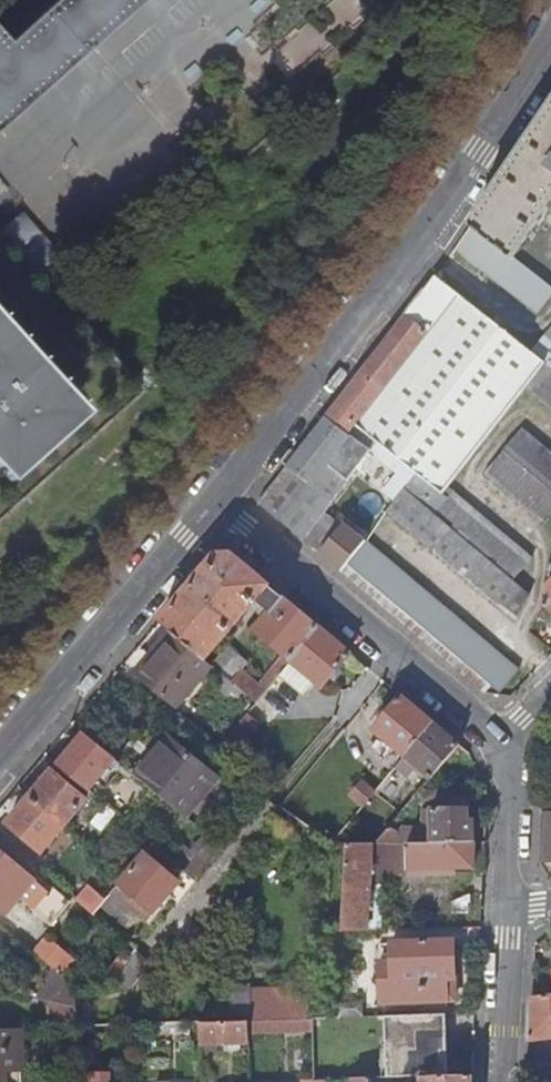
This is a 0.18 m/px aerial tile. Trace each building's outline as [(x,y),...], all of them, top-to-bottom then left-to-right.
[(149,0),(69,0),(12,52),(0,39),(0,135),(149,0)] [(474,226),(515,259),(550,207),(550,111),(474,226)] [(457,250),(539,315),(550,300),(550,287),(515,259),(474,226),(457,250)] [(439,277),(262,505),(308,543),(310,541),(307,538),(326,514),(372,452),(370,451),(350,435),(353,431),(357,427),(445,496),(547,365),(550,368),(550,335),(535,355),(439,277)] [(16,490),(90,419),(0,321),(0,473),(16,490)] [(535,395),(550,407),(550,375),(535,395)] [(353,431),(350,435),(370,451),(374,447),(353,431)] [(544,523),(550,515),(550,455),(524,432),(487,475),(544,523)] [(534,559),(454,492),(435,514),(420,502),(428,492),(381,453),(362,474),(397,504),(388,514),(518,623),(533,597),(515,582),(534,559)] [(343,529),(326,514),(307,538),(310,541),(308,543),(320,552),(322,550),(324,552),(343,529)] [(346,526),(343,529),(324,552),(322,550),(320,552),(344,573),(351,565),(494,686),(503,693),(521,671),(346,526)] [(323,628),(236,555),(219,555),(163,622),(173,631),(208,660),(253,607),(268,619),(258,632),(288,658),(262,689),(244,673),(251,665),(230,647),(214,666),(229,679),(259,704),(282,677),(323,628)] [(351,565),(344,573),(489,691),(494,686),(351,565)] [(353,654),(323,628),(282,677),(306,697),(318,683),(325,688),(353,654)] [(214,666),(208,660),(173,631),(157,649),(164,654),(144,677),(179,707),(207,674),(214,666)] [(229,679),(214,666),(207,674),(222,687),(229,679)] [(401,765),(435,723),(403,697),(375,731),(382,737),(370,751),(396,772),(399,768),(401,765)] [(264,725),(251,714),(217,755),(231,766),(264,725)] [(435,723),(401,765),(411,774),(417,767),(420,768),(433,780),(462,745),(435,723)] [(88,734),(60,766),(104,803),(114,791),(102,781),(119,760),(88,734)] [(543,745),(550,754),(550,738),(543,745)] [(171,739),(138,778),(207,834),(243,790),(224,775),(220,779),(171,739)] [(401,765),(399,768),(411,778),(420,768),(417,767),(411,774),(401,765)] [(56,771),(33,797),(67,826),(90,800),(56,771)] [(362,812),(373,799),(360,788),(349,801),(362,812)] [(67,826),(33,797),(10,824),(44,853),(67,826)] [(433,844),(476,843),(476,822),(470,822),(470,810),(433,810),(433,844)] [(476,868),(476,843),(433,844),(410,844),(410,875),(418,875),(418,870),(476,868)] [(180,867),(173,860),(156,845),(147,855),(172,876),(180,867)] [(173,860),(180,867),(198,882),(211,867),(186,845),(173,860)] [(373,845),(349,846),(343,933),(369,932),(373,845)] [(0,850),(0,905),(11,914),(24,898),(56,924),(74,902),(56,887),(52,892),(0,850)] [(128,878),(116,891),(150,920),(171,895),(164,889),(174,877),(172,876),(147,855),(128,878)] [(91,887),(78,902),(94,916),(107,901),(91,887)] [(55,968),(59,972),(72,958),(56,944),(55,946),(50,941),(39,955),(55,968)] [(383,1003),(448,1001),(448,980),(456,980),(455,943),(394,945),(395,965),(382,966),(383,1003)] [(140,955),(120,980),(132,991),(153,966),(140,955)] [(59,972),(55,968),(38,999),(77,1008),(77,988),(59,972)] [(456,980),(448,980),(448,1001),(456,1001),(456,980)] [(532,996),(529,1039),(550,1036),(550,994),(532,996)] [(339,1019),(365,1018),(365,1005),(340,1006),(339,1019)] [(254,1011),(254,1022),(311,1020),(311,1009),(254,1011)] [(451,1077),(448,1016),(387,1018),(390,1079),(423,1078),(451,1077)] [(311,1020),(254,1022),(250,1022),(251,1035),(315,1034),(314,1020),(311,1020)] [(251,1035),(250,1022),(201,1024),(202,1046),(251,1044),(251,1035)] [(25,1030),(0,1031),(0,1081),(26,1081),(25,1030)]
